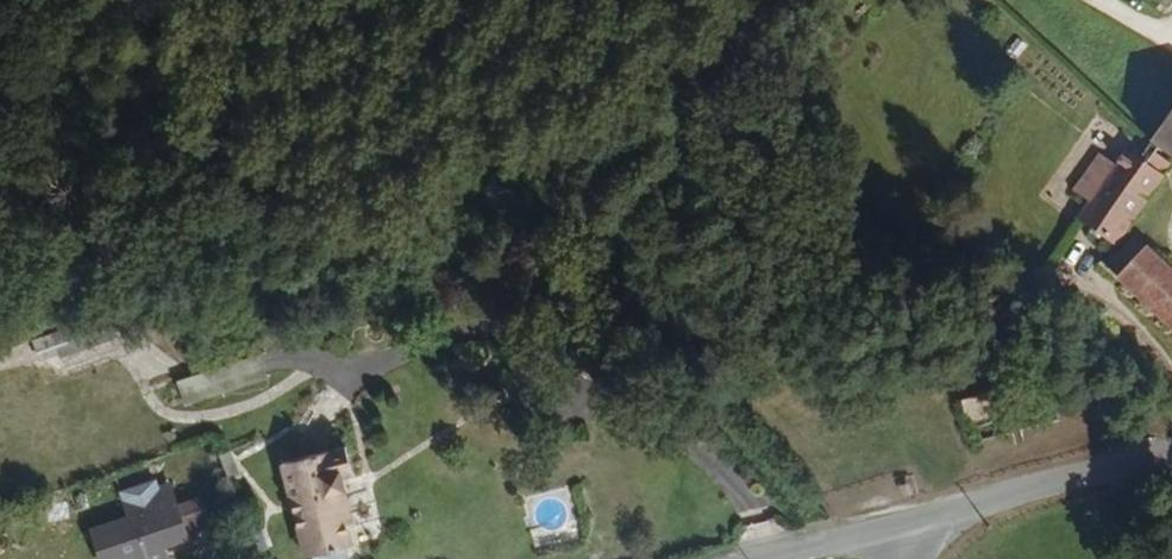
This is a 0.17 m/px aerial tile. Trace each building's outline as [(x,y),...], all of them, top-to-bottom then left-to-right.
[(1150,151),(1171,166),(1171,85),(1125,152),(1115,145),(1097,171),(1087,185),(1071,174),(1057,194),(1072,206),(1060,223),(1097,249),(1151,172),(1141,164),(1150,151)] [(1097,171),(1082,160),(1071,174),(1087,185),(1097,171)] [(1143,250),(1132,243),(1108,275),(1118,282),(1143,250)] [(1118,282),(1171,322),(1171,271),(1143,250),(1118,282)] [(113,330),(106,312),(34,337),(40,356),(113,330)] [(965,443),(1057,417),(1045,376),(962,399),(953,402),(965,443)] [(353,543),(345,512),(338,482),(349,479),(347,469),(357,466),(350,439),(286,455),(310,553),(353,543)] [(142,485),(168,476),(166,470),(140,479),(142,485)] [(168,476),(142,485),(140,479),(120,486),(130,514),(90,528),(101,558),(117,558),(189,534),(187,530),(176,499),(168,476)] [(338,482),(345,512),(357,509),(349,479),(338,482)] [(200,491),(176,499),(187,530),(211,521),(200,491)]
